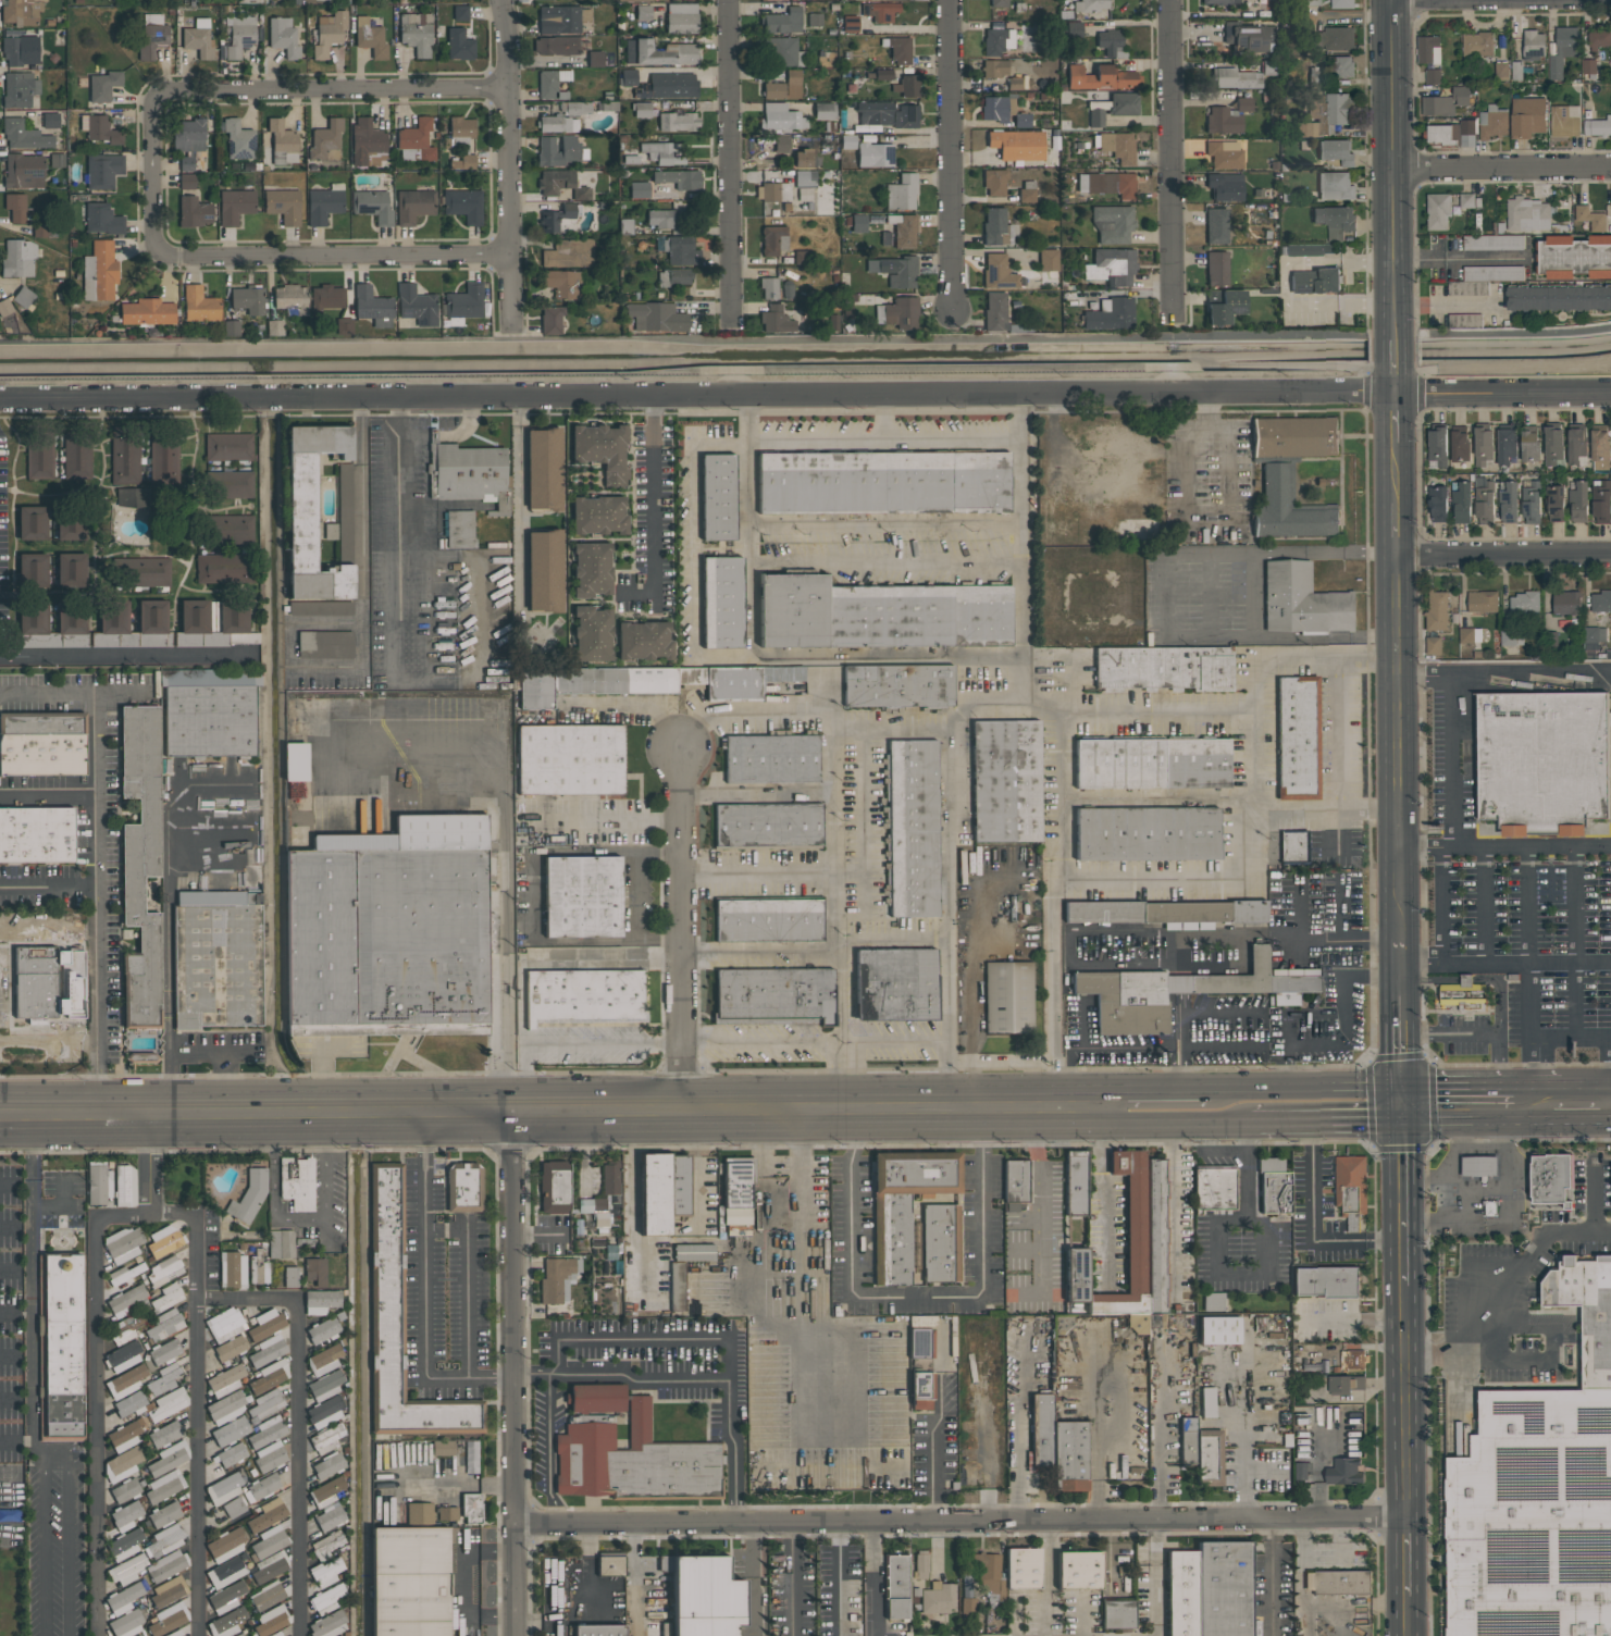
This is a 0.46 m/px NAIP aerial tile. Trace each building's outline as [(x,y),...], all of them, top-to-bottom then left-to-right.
[(1,22),(1,0),(46,0),(46,1),(42,1),(42,11),(37,11),(37,25),(21,25),(21,26),(14,26),(14,22),(1,22)] [(1079,1),(1079,0),(1108,0),(1108,8),(1099,9),(1099,12),(1080,12),(1080,11),(1073,11),(1073,1),(1079,1)] [(1330,9),(1330,0),(1353,0),(1353,9),(1330,9)] [(696,2),(696,13),(697,13),(697,33),(666,33),(666,13),(667,13),(667,2),(696,2)] [(900,2),(900,12),(892,12),(892,22),(872,22),(872,15),(860,15),(860,2),(869,2),(900,2)] [(453,20),(453,4),(468,4),(468,20),(453,20)] [(650,4),(650,20),(635,20),(635,4),(650,4)] [(538,5),(580,5),(580,9),(590,9),(590,21),(581,21),(581,33),(558,33),(558,34),(538,34),(538,5)] [(800,32),(785,32),(785,33),(763,33),(763,13),(785,13),(785,14),(786,14),(786,5),(801,5),(800,32)] [(346,10),(346,28),(342,28),(342,42),(335,42),(335,44),(330,44),(330,46),(327,46),(327,59),(312,59),(312,45),(317,45),(317,42),(317,15),(333,15),(333,10),(346,10)] [(169,24),(169,45),(156,45),(156,47),(153,47),(153,60),(138,60),(138,45),(142,45),(142,13),(162,13),(162,24),(169,24)] [(406,42),(399,42),(399,13),(432,13),(432,24),(431,24),(431,46),(430,46),(430,58),(414,58),(414,46),(406,46),(406,42)] [(821,13),(821,26),(807,25),(807,13),(821,13)] [(355,47),(355,15),(368,15),(368,26),(383,26),(383,44),(387,44),(387,59),(371,59),(371,47),(355,47)] [(857,15),(857,32),(842,32),(843,15),(857,15)] [(249,47),(240,47),(240,59),(225,59),(225,46),(230,46),(230,42),(230,25),(225,25),(225,16),(255,16),(255,44),(249,44),(249,47)] [(285,59),(285,48),(269,48),(269,16),(290,17),(290,27),(296,27),(296,45),(299,45),(299,60),(285,59)] [(183,47),(182,17),(209,17),(209,39),(213,39),(213,54),(219,54),(219,59),(198,60),(198,48),(184,48),(184,47),(183,47)] [(1274,25),(1274,44),(1267,44),(1267,51),(1234,51),(1234,48),(1231,48),(1231,42),(1224,42),(1224,21),(1239,21),(1239,25),(1274,25)] [(1082,22),(1067,22),(1067,36),(1082,36),(1082,22)] [(474,59),(458,59),(458,58),(447,58),(447,26),(463,26),(463,39),(474,39),(474,59)] [(1324,27),(1354,27),(1354,50),(1324,50),(1324,46),(1311,46),(1311,32),(1324,32),(1324,27)] [(1577,27),(1578,57),(1562,57),(1562,79),(1549,79),(1548,55),(1556,55),(1554,27),(1577,27)] [(983,55),(983,37),(984,37),(984,28),(1006,28),(1006,29),(1014,29),(1014,48),(1003,48),(1003,51),(999,51),(999,55),(983,55)] [(1096,47),(1096,32),(1105,32),(1105,29),(1123,29),(1123,49),(1127,49),(1127,58),(1114,58),(1114,57),(1105,57),(1105,47),(1096,47)] [(1545,34),(1545,57),(1538,57),(1538,61),(1523,61),(1523,57),(1522,57),(1522,45),(1523,45),(1524,30),(1536,30),(1536,34),(1545,34)] [(1610,47),(1610,34),(1610,30),(1588,30),(1588,47),(1610,47)] [(1492,55),(1487,55),(1487,63),(1462,63),(1462,34),(1478,34),(1478,32),(1492,32),(1492,55)] [(38,36),(38,64),(21,64),(21,66),(7,66),(7,52),(1,52),(1,37),(17,37),(17,36),(38,36)] [(569,54),(569,55),(561,55),(561,54),(553,54),(553,53),(537,53),(537,51),(533,51),(533,39),(538,39),(538,36),(553,36),(579,36),(579,54),(569,54)] [(807,66),(795,66),(795,65),(768,65),(768,47),(763,47),(763,37),(796,37),(796,51),(807,51),(807,66)] [(910,37),(910,64),(893,64),(893,61),(891,61),(891,53),(890,53),(890,47),(887,47),(887,46),(880,46),(880,38),(887,38),(887,37),(910,37)] [(1439,37),(1439,46),(1440,46),(1440,64),(1432,64),(1432,63),(1417,63),(1417,37),(1439,37)] [(635,64),(635,62),(625,62),(625,39),(635,39),(635,38),(650,38),(650,39),(653,39),(653,51),(661,51),(664,44),(698,44),(698,64),(635,64)] [(603,66),(587,66),(587,51),(603,51),(603,66)] [(1330,57),(1351,57),(1351,62),(1353,62),(1353,78),(1346,78),(1342,78),(1330,78),(1330,57)] [(982,77),(982,59),(1007,59),(1007,74),(1001,74),(1001,77),(982,77)] [(1276,74),(1262,74),(1262,60),(1276,60),(1276,74)] [(1582,74),(1588,74),(1588,79),(1595,79),(1595,74),(1596,74),(1596,60),(1582,60),(1582,74)] [(1067,88),(1067,63),(1082,63),(1082,74),(1095,74),(1095,64),(1114,64),(1114,71),(1136,71),(1136,75),(1141,75),(1141,83),(1136,83),(1136,87),(1115,87),(1115,88),(1111,88),(1111,87),(1098,87),(1098,88),(1067,88)] [(1508,80),(1495,80),(1495,63),(1508,63),(1508,80)] [(1212,67),(1236,67),(1236,71),(1253,71),(1253,72),(1261,72),(1261,88),(1235,88),(1235,87),(1215,87),(1215,79),(1212,79),(1212,67)] [(1308,85),(1324,86),(1324,67),(1309,67),(1308,85)] [(636,85),(618,85),(618,71),(621,71),(621,69),(636,69),(636,85)] [(892,69),(891,79),(875,79),(875,69),(892,69)] [(1440,84),(1426,84),(1426,69),(1440,69),(1440,84)] [(538,98),(538,72),(540,72),(540,70),(571,70),(571,79),(557,79),(557,91),(554,91),(554,98),(538,98)] [(786,95),(786,70),(800,70),(800,98),(784,98),(784,99),(763,99),(763,83),(784,83),(784,95),(786,95)] [(122,86),(110,86),(110,102),(89,102),(89,75),(107,75),(107,71),(122,71),(122,86)] [(2,108),(2,96),(4,96),(4,72),(33,72),(33,79),(39,79),(39,94),(30,94),(30,108),(17,108),(17,107),(9,107),(9,108),(2,108)] [(694,73),(694,79),(697,79),(697,97),(633,97),(633,88),(639,88),(639,83),(649,83),(649,73),(694,73)] [(901,97),(901,91),(891,91),(891,84),(899,84),(899,78),(901,78),(901,74),(918,74),(918,97),(901,97)] [(1007,76),(1020,76),(1020,89),(1007,89),(1007,76)] [(1469,108),(1465,108),(1465,106),(1457,106),(1457,100),(1452,100),(1452,86),(1469,86),(1469,108)] [(1017,92),(1017,98),(1015,98),(1015,113),(1014,113),(1014,120),(1007,120),(1007,123),(996,123),(996,120),(981,120),(981,104),(982,104),(982,96),(1006,96),(1006,92),(1017,92)] [(1138,115),(1107,115),(1107,109),(1103,109),(1089,109),(1088,109),(1088,100),(1110,100),(1110,92),(1138,92),(1138,115)] [(1348,125),(1334,125),(1334,135),(1329,135),(1317,135),(1317,137),(1298,137),(1298,122),(1316,122),(1316,117),(1308,117),(1308,95),(1325,95),(1325,94),(1348,94),(1348,97),(1353,97),(1353,120),(1348,120),(1348,125)] [(1251,111),(1236,111),(1236,97),(1251,97),(1251,111)] [(1440,115),(1422,115),(1421,97),(1449,97),(1452,97),(1452,104),(1454,104),(1454,116),(1440,116),(1440,115)] [(1545,133),(1532,133),(1532,138),(1511,138),(1511,98),(1545,98),(1545,133)] [(566,115),(566,114),(562,114),(562,111),(559,111),(559,102),(566,102),(566,101),(591,101),(591,113),(580,113),(580,115),(566,115)] [(650,101),(650,117),(634,117),(634,110),(631,110),(631,102),(634,102),(634,101),(650,101)] [(892,124),(859,124),(859,112),(856,112),(856,101),(892,101),(892,106),(894,106),(894,110),(892,110),(892,124)] [(759,128),(759,119),(764,119),(764,102),(785,102),(786,111),(800,110),(800,116),(807,116),(807,127),(800,127),(800,128),(790,128),(790,132),(782,132),(779,128),(759,128)] [(832,119),(814,119),(814,102),(832,102),(832,103),(835,103),(835,117),(832,117),(832,119)] [(917,127),(893,127),(893,111),(899,111),(899,103),(904,103),(904,104),(917,104),(917,127)] [(1508,109),(1508,135),(1501,135),(1501,138),(1497,138),(1497,135),(1489,135),(1489,140),(1478,140),(1478,112),(1487,112),(1487,104),(1497,104),(1497,109),(1508,109)] [(1241,133),(1225,133),(1225,132),(1211,132),(1211,133),(1205,133),(1205,123),(1206,123),(1205,113),(1209,113),(1209,106),(1227,106),(1227,110),(1236,110),(1236,114),(1241,114),(1241,133)] [(1550,136),(1550,106),(1578,106),(1578,136),(1550,136)] [(1103,127),(1089,127),(1089,109),(1103,109),(1103,127)] [(42,128),(42,112),(59,112),(59,128),(42,128)] [(540,132),(540,127),(535,127),(535,120),(538,120),(538,115),(554,115),(554,112),(560,112),(560,115),(562,115),(562,117),(570,116),(570,119),(578,119),(579,131),(570,131),(570,132),(562,132),(540,132)] [(695,131),(684,131),(684,129),(674,129),(674,131),(658,131),(658,112),(674,112),(674,115),(682,115),(682,112),(695,112),(695,116),(698,116),(698,126),(695,126),(695,131)] [(1014,113),(1015,113),(1030,113),(1030,127),(1014,127),(1014,120),(1014,113)] [(106,114),(106,121),(109,121),(109,129),(122,129),(122,134),(123,134),(123,139),(122,139),(122,144),(108,144),(108,141),(101,141),(101,139),(87,139),(87,131),(80,131),(80,114),(106,114)] [(1606,114),(1610,114),(1610,135),(1606,135),(1606,138),(1600,138),(1600,135),(1583,135),(1583,120),(1606,120),(1606,114)] [(435,161),(418,161),(418,159),(400,159),(400,148),(396,148),(396,127),(416,127),(416,115),(431,115),(431,131),(426,131),(426,146),(435,146),(435,161)] [(8,148),(8,139),(4,139),(4,133),(2,133),(2,116),(22,116),(22,128),(39,128),(39,135),(54,135),(54,148),(8,148)] [(255,158),(227,158),(227,132),(223,132),(223,117),(227,117),(227,116),(238,116),(238,128),(253,128),(253,131),(255,131),(255,158)] [(297,133),(298,162),(284,162),(284,164),(272,164),(272,132),(268,132),(268,117),(283,116),(283,129),(292,129),(292,133),(297,133)] [(308,160),(308,148),(309,148),(309,146),(311,146),(312,129),(313,129),(313,128),(327,128),(327,116),(343,116),(343,131),(338,131),(338,149),(338,159),(326,159),(326,160),(308,160)] [(356,116),(371,116),(371,128),(382,128),(382,132),(386,132),(386,160),(379,160),(379,165),(351,165),(351,124),(356,124),(356,116)] [(474,119),(474,138),(468,138),(468,153),(460,153),(460,149),(449,149),(449,116),(461,116),(461,119),(474,119)] [(205,150),(189,150),(189,151),(172,151),(172,139),(173,139),(173,128),(179,128),(179,121),(193,121),(193,117),(205,117),(205,122),(205,140),(205,150)] [(1426,125),(1450,125),(1450,124),(1459,124),(1459,120),(1474,120),(1474,147),(1460,147),(1460,146),(1441,146),(1441,144),(1426,144),(1426,125)] [(1043,131),(1043,160),(1021,160),(1021,165),(1013,165),(1013,160),(999,160),(999,147),(987,147),(987,131),(991,131),(991,128),(1001,128),(1001,131),(1043,131)] [(1112,158),(1112,150),(1107,150),(1106,156),(1098,156),(1098,147),(1093,147),(1093,134),(1098,135),(1098,132),(1131,133),(1131,140),(1135,140),(1133,165),(1118,165),(1118,158),(1112,158)] [(774,136),(774,134),(789,134),(789,136),(790,136),(790,152),(774,152),(774,136)] [(536,165),(536,153),(538,153),(538,136),(555,136),(555,144),(556,144),(556,151),(560,151),(560,135),(575,135),(575,141),(580,141),(580,147),(587,147),(587,160),(580,160),(580,162),(565,162),(565,165),(553,165),(542,165),(536,165)] [(1318,140),(1348,140),(1348,141),(1350,141),(1350,150),(1349,150),(1349,153),(1353,153),(1353,168),(1340,168),(1340,163),(1319,163),(1319,160),(1318,160),(1318,140)] [(893,144),(893,166),(858,166),(858,141),(869,141),(869,144),(893,144)] [(1211,169),(1211,154),(1205,154),(1205,148),(1205,141),(1238,141),(1238,149),(1242,149),(1242,169),(1211,169)] [(671,142),(671,148),(673,148),(673,150),(671,150),(671,156),(684,156),(684,164),(671,164),(656,164),(656,160),(647,160),(647,152),(640,152),(640,142),(671,142)] [(794,151),(801,151),(801,148),(811,148),(811,156),(816,156),(816,166),(811,166),(811,168),(794,168),(794,151)] [(5,152),(22,152),(22,154),(29,154),(44,154),(44,188),(17,188),(17,187),(3,187),(3,176),(5,176),(5,152)] [(86,189),(86,183),(79,183),(79,170),(86,170),(86,154),(124,154),(124,174),(113,174),(113,189),(86,189)] [(460,170),(460,168),(449,168),(449,160),(460,160),(460,154),(474,154),(474,170),(460,170)] [(179,171),(179,156),(194,156),(194,171),(179,171)] [(988,196),(988,187),(983,187),(983,169),(1007,169),(1007,178),(1005,178),(1005,189),(1008,189),(1008,195),(1004,196),(988,196)] [(541,170),(574,170),(574,177),(578,177),(578,186),(591,186),(591,199),(572,199),(572,188),(558,188),(558,196),(541,196),(541,188),(537,188),(537,178),(541,178),(541,170)] [(652,170),(699,170),(699,189),(674,190),(674,182),(652,182),(652,170)] [(794,187),(794,170),(816,170),(816,187),(794,187)] [(885,184),(899,184),(899,172),(916,172),(916,195),(914,195),(914,209),(885,209),(885,184)] [(1354,200),(1318,200),(1318,191),(1317,191),(1317,172),(1349,172),(1349,186),(1354,186),(1354,200)] [(179,188),(179,173),(195,173),(195,188),(179,188)] [(1133,173),(1133,179),(1136,179),(1136,183),(1133,183),(1133,199),(1119,199),(1119,193),(1087,193),(1087,191),(1078,191),(1078,173),(1087,173),(1133,173)] [(1213,200),(1213,199),(1211,199),(1211,187),(1206,187),(1206,173),(1242,173),(1242,200),(1213,200)] [(630,182),(648,181),(649,197),(630,198),(630,182)] [(1018,188),(1023,188),(1023,181),(1034,181),(1034,188),(1034,201),(1018,201),(1018,188)] [(756,198),(756,186),(761,186),(761,182),(790,182),(790,201),(761,201),(761,198),(756,198)] [(308,226),(308,189),(330,189),(330,183),(344,183),(344,212),(325,212),(325,226),(308,226)] [(435,189),(435,214),(414,214),(414,226),(397,226),(397,189),(435,189)] [(481,189),(481,225),(464,225),(464,214),(443,214),(443,189),(481,189)] [(255,213),(237,213),(237,227),(220,227),(220,190),(255,190),(255,213)] [(263,213),(263,190),(299,190),(299,226),(282,226),(282,213),(263,213)] [(387,190),(387,206),(388,206),(388,210),(392,210),(392,226),(376,226),(376,214),(365,214),(365,213),(351,213),(351,190),(387,190)] [(4,209),(4,193),(25,193),(25,207),(33,207),(33,220),(25,220),(25,222),(10,222),(10,209),(4,209)] [(1426,194),(1450,194),(1450,216),(1447,216),(1447,231),(1426,231),(1426,194)] [(1474,194),(1474,208),(1460,208),(1459,194),(1474,194)] [(178,227),(178,220),(178,195),(197,195),(197,203),(212,203),(212,223),(202,223),(202,226),(187,226),(187,227),(178,227)] [(1531,199),(1531,200),(1540,200),(1540,203),(1549,203),(1549,227),(1546,227),(1546,228),(1538,228),(1538,230),(1532,230),(1532,232),(1519,232),(1519,231),(1507,231),(1507,199),(1514,199),(1514,196),(1523,196),(1523,199),(1531,199)] [(85,232),(85,201),(109,201),(109,209),(112,209),(112,215),(124,215),(124,234),(106,234),(106,232),(85,232)] [(538,232),(538,211),(561,211),(561,202),(575,202),(575,203),(580,203),(580,214),(574,214),(574,233),(538,232)] [(1588,205),(1588,213),(1604,213),(1604,233),(1590,233),(1590,222),(1574,222),(1574,205),(1588,205)] [(1132,206),(1132,220),(1135,220),(1135,227),(1132,227),(1132,231),(1128,231),(1128,244),(1098,244),(1098,231),(1091,221),(1091,206),(1132,206)] [(1005,207),(1005,224),(1012,224),(1012,245),(990,245),(983,245),(983,233),(982,233),(982,222),(984,222),(984,207),(1005,207)] [(1352,207),(1352,215),(1355,215),(1355,231),(1342,231),(1342,241),(1327,241),(1327,227),(1327,225),(1324,225),(1324,223),(1312,223),(1312,207),(1335,207),(1352,207)] [(1205,244),(1205,208),(1226,208),(1226,244),(1205,244)] [(672,210),(672,224),(672,228),(656,228),(656,224),(646,224),(646,210),(672,210)] [(851,213),(866,214),(866,232),(851,232),(851,225),(844,225),(844,215),(851,215),(851,213)] [(914,248),(894,248),(894,223),(885,223),(885,214),(916,214),(916,233),(914,233),(914,248)] [(632,235),(633,219),(619,219),(619,234),(632,235)] [(33,224),(47,224),(47,225),(57,225),(57,237),(47,237),(33,237),(33,224)] [(763,256),(763,225),(786,225),(786,235),(788,235),(788,249),(778,249),(778,256),(763,256)] [(1523,250),(1523,235),(1463,236),(1464,251),(1523,250)] [(1588,235),(1610,235),(1610,278),(1589,278),(1589,275),(1573,275),(1573,278),(1546,278),(1546,275),(1538,275),(1538,273),(1535,273),(1535,265),(1538,265),(1538,261),(1535,261),(1535,255),(1538,255),(1538,250),(1535,250),(1535,243),(1538,243),(1538,240),(1546,240),(1546,236),(1573,236),(1573,240),(1588,240),(1588,235)] [(699,264),(667,264),(667,250),(662,250),(662,239),(666,239),(666,237),(668,237),(668,236),(693,236),(693,249),(699,249),(699,264)] [(593,238),(593,265),(542,267),(541,249),(554,249),(554,248),(554,239),(583,239),(583,238),(593,238)] [(1,276),(1,258),(4,258),(4,239),(23,239),(23,240),(28,240),(36,244),(36,248),(41,248),(41,256),(36,256),(36,258),(33,258),(33,276),(10,276),(1,276)] [(83,256),(91,256),(91,239),(113,239),(113,260),(117,260),(117,283),(113,283),(113,300),(82,300),(83,256)] [(1093,263),(1093,248),(1114,248),(1114,249),(1133,249),(1133,263),(1137,263),(1137,269),(1133,269),(1133,274),(1130,274),(1130,286),(1114,286),(1114,288),(1102,288),(1102,280),(1082,280),(1082,263),(1093,263)] [(1057,249),(1058,271),(1039,271),(1039,249),(1057,249)] [(794,264),(807,265),(807,251),(795,251),(794,264)] [(1227,285),(1211,285),(1211,286),(1206,286),(1206,275),(1205,275),(1205,251),(1227,251),(1227,285)] [(1018,273),(1018,287),(1016,287),(982,287),(982,269),(984,269),(984,252),(1005,252),(1005,261),(1008,261),(1008,272),(1018,273)] [(915,287),(888,287),(888,274),(894,274),(894,272),(878,272),(866,272),(866,259),(878,259),(878,258),(896,258),(896,256),(917,256),(917,274),(915,274),(915,287)] [(1523,267),(1463,268),(1463,282),(1448,282),(1448,296),(1488,296),(1488,282),(1523,282),(1523,267)] [(689,268),(689,272),(692,272),(692,278),(689,278),(689,284),(669,284),(669,286),(657,286),(657,272),(661,272),(661,269),(668,269),(668,268),(689,268)] [(1339,292),(1338,292),(1338,293),(1333,293),(1333,292),(1328,292),(1328,293),(1324,293),(1324,292),(1319,292),(1319,293),(1314,294),(1314,293),(1310,293),(1305,294),(1305,293),(1302,293),(1302,294),(1298,294),(1298,293),(1291,293),(1290,271),(1314,271),(1314,268),(1339,268),(1339,292)] [(579,271),(579,298),(554,298),(554,297),(553,297),(553,289),(554,289),(554,287),(542,287),(542,270),(558,270),(558,271),(579,271)] [(778,277),(778,299),(763,299),(763,287),(759,287),(759,277),(778,277)] [(444,294),(464,293),(464,281),(482,281),(482,317),(461,317),(461,325),(447,325),(447,317),(444,317),(444,314),(441,314),(441,303),(444,303),(444,294)] [(435,293),(436,326),(416,326),(414,318),(398,318),(397,282),(414,282),(414,295),(423,295),(423,294),(435,293)] [(355,318),(355,283),(370,283),(370,297),(392,297),(392,318),(389,318),(389,327),(372,327),(372,318),(355,318)] [(183,320),(183,284),(201,284),(201,297),(219,297),(219,320),(183,320)] [(260,284),(260,286),(263,286),(263,293),(262,293),(262,298),(265,298),(265,312),(262,312),(262,315),(245,315),(245,308),(230,308),(230,287),(246,287),(246,284),(260,284)] [(306,315),(296,315),(296,314),(284,314),(284,308),(273,308),(273,287),(276,287),(282,287),(282,284),(297,284),(297,286),(306,286),(306,306),(306,315)] [(310,287),(320,287),(320,284),(331,284),(331,287),(344,287),(344,308),(320,308),(320,313),(311,313),(311,307),(310,307),(310,287)] [(11,298),(22,285),(36,295),(25,309),(11,298)] [(1508,287),(1508,285),(1520,285),(1527,285),(1527,287),(1531,287),(1531,285),(1538,285),(1539,287),(1540,287),(1540,285),(1548,285),(1548,287),(1549,287),(1549,285),(1561,285),(1561,287),(1562,287),(1562,285),(1574,285),(1574,287),(1575,287),(1575,285),(1582,285),(1582,287),(1586,287),(1586,285),(1593,285),(1593,287),(1594,287),(1594,285),(1601,285),(1601,287),(1604,287),(1604,285),(1610,285),(1610,310),(1507,310),(1507,287),(1508,287)] [(1244,313),(1228,313),(1228,325),(1206,325),(1206,290),(1243,289),(1244,313)] [(1007,331),(982,331),(982,309),(986,309),(986,292),(1005,292),(1005,321),(1007,321),(1007,331)] [(917,296),(917,315),(915,315),(915,329),(895,330),(895,324),(882,324),(882,323),(875,323),(873,305),(882,305),(882,303),(893,303),(893,296),(917,296)] [(1132,325),(1124,325),(1124,327),(1081,327),(1081,310),(1099,310),(1099,299),(1107,299),(1107,296),(1132,296),(1132,325)] [(13,311),(0,317),(0,300),(7,297),(13,311)] [(174,323),(120,323),(120,302),(136,302),(136,298),(159,298),(159,302),(174,302),(174,323)] [(673,301),(673,312),(687,312),(687,331),(668,331),(632,331),(632,317),(624,317),(624,303),(643,303),(643,301),(673,301)] [(767,311),(767,302),(782,302),(782,314),(786,314),(786,320),(795,320),(795,332),(763,332),(763,323),(759,323),(759,311),(767,311)] [(540,334),(540,314),(541,314),(541,306),(563,306),(563,315),(560,315),(560,334),(540,334)] [(15,327),(14,314),(1,316),(2,328),(15,327)] [(1481,314),(1449,315),(1449,328),(1482,328),(1481,314)] [(350,335),(334,335),(334,318),(350,318),(350,335)] [(237,320),(237,335),(223,335),(223,320),(237,320)] [(265,335),(265,320),(282,320),(282,335),(265,335)] [(1252,457),(1252,418),(1337,418),(1337,456),(1299,456),(1252,457)] [(26,480),(25,422),(52,421),(53,480),(26,480)] [(64,482),(63,425),(91,423),(92,482),(64,482)] [(1447,468),(1437,468),(1437,469),(1428,469),(1428,430),(1432,430),(1432,423),(1446,423),(1446,427),(1447,427),(1447,437),(1446,437),(1446,451),(1447,451),(1447,468)] [(1492,423),(1492,460),(1485,460),(1485,467),(1474,467),(1474,427),(1475,427),(1475,423),(1492,423)] [(1544,423),(1561,423),(1561,430),(1563,430),(1563,460),(1556,460),(1556,468),(1544,468),(1544,450),(1545,450),(1545,433),(1544,433),(1544,423)] [(1585,426),(1585,437),(1586,437),(1586,442),(1586,457),(1578,457),(1578,461),(1579,461),(1579,466),(1567,466),(1567,423),(1583,423),(1583,426),(1585,426)] [(571,463),(571,424),(582,424),(582,426),(595,426),(595,424),(606,424),(606,427),(616,427),(616,424),(627,424),(627,444),(623,444),(623,464),(629,469),(629,480),(627,480),(627,485),(604,485),(603,462),(595,462),(595,461),(582,461),(582,463),(571,463)] [(1607,424),(1607,432),(1608,432),(1608,441),(1610,441),(1610,448),(1609,448),(1609,461),(1608,461),(1608,470),(1593,470),(1593,461),(1590,461),(1590,430),(1591,430),(1591,424),(1607,424)] [(111,484),(110,427),(138,425),(139,484),(111,484)] [(288,599),(287,426),(352,425),(352,460),(338,460),(338,454),(315,454),(315,571),(324,570),(324,567),(331,567),(331,565),(336,565),(336,563),(352,563),(352,598),(288,599)] [(1497,466),(1497,425),(1513,425),(1513,431),(1514,431),(1514,433),(1515,433),(1515,457),(1508,457),(1508,460),(1509,460),(1509,466),(1497,466)] [(1521,461),(1521,425),(1536,425),(1536,433),(1537,433),(1537,442),(1539,442),(1539,461),(1532,461),(1521,461)] [(151,485),(150,427),(178,426),(179,485),(151,485)] [(560,426),(560,510),(549,510),(549,508),(542,508),(542,511),(529,511),(529,508),(526,508),(526,430),(542,430),(542,427),(548,427),(548,426),(560,426)] [(1451,426),(1466,426),(1466,433),(1467,433),(1467,442),(1470,442),(1470,449),(1469,449),(1469,462),(1451,462),(1451,426)] [(437,443),(455,443),(455,447),(506,447),(506,474),(510,474),(510,489),(509,489),(509,516),(485,516),(486,510),(496,510),(496,500),(481,500),(481,498),(429,498),(429,473),(426,473),(426,463),(430,463),(430,451),(427,451),(427,443),(430,443),(430,437),(430,427),(437,427),(437,437),(437,443)] [(206,434),(251,434),(253,460),(205,462),(206,434)] [(1009,451),(1011,512),(757,513),(757,451),(1009,451)] [(702,541),(702,540),(701,538),(701,528),(702,528),(702,520),(699,520),(699,500),(702,500),(702,494),(699,494),(699,473),(701,473),(701,468),(699,468),(699,455),(701,455),(701,454),(735,454),(736,541),(702,541)] [(1259,535),(1253,535),(1252,506),(1263,506),(1263,462),(1252,462),(1252,457),(1299,456),(1299,461),(1293,461),(1293,505),(1338,505),(1338,509),(1339,509),(1339,535),(1292,535),(1259,535)] [(351,463),(337,463),(338,535),(352,534),(351,463)] [(194,472),(251,472),(252,500),(194,500),(194,472)] [(1475,518),(1475,488),(1475,476),(1486,476),(1486,481),(1494,481),(1494,496),(1492,496),(1492,521),(1492,524),(1479,524),(1479,518),(1475,518)] [(1610,480),(1610,496),(1610,512),(1610,520),(1610,524),(1596,524),(1596,517),(1593,517),(1593,481),(1599,481),(1599,480),(1610,480)] [(1525,524),(1525,518),(1522,518),(1522,487),(1522,481),(1539,481),(1539,515),(1540,515),(1540,521),(1539,521),(1539,524),(1525,524)] [(1548,522),(1548,507),(1545,507),(1545,481),(1561,481),(1561,485),(1564,485),(1564,522),(1548,522)] [(1587,481),(1587,507),(1587,517),(1586,517),(1586,522),(1572,522),(1572,520),(1570,520),(1570,509),(1569,509),(1569,491),(1569,482),(1575,482),(1575,481),(1583,481),(1587,481)] [(1471,482),(1471,507),(1471,519),(1470,519),(1470,523),(1453,523),(1453,511),(1451,511),(1451,505),(1452,505),(1452,491),(1460,491),(1460,487),(1459,487),(1459,482),(1471,482)] [(1498,510),(1498,505),(1498,491),(1507,491),(1507,487),(1505,487),(1505,482),(1517,482),(1517,518),(1516,518),(1516,523),(1501,523),(1501,521),(1500,521),(1500,516),(1500,510),(1498,510)] [(1447,486),(1447,498),(1447,512),(1447,518),(1447,522),(1432,522),(1432,506),(1428,506),(1428,486),(1447,486)] [(149,487),(149,506),(116,506),(116,487),(149,487)] [(572,534),(572,496),(583,496),(583,498),(595,498),(595,496),(624,496),(624,506),(622,506),(622,515),(628,515),(628,534),(617,534),(617,531),(607,531),(607,534),(596,534),(596,533),(583,533),(583,534),(572,534)] [(21,541),(20,507),(48,507),(47,541),(21,541)] [(57,541),(55,507),(84,507),(84,541),(57,541)] [(476,547),(447,548),(446,510),(473,510),(473,538),(476,538),(476,547)] [(196,517),(252,517),(253,545),(195,545),(196,517)] [(562,612),(550,612),(550,611),(542,611),(542,609),(529,610),(529,532),(544,532),(544,530),(552,530),(552,529),(561,529),(562,612)] [(610,594),(600,594),(600,593),(592,593),(592,597),(573,597),(573,587),(577,587),(577,578),(572,578),(572,566),(574,566),(574,554),(572,554),(572,543),(610,543),(610,553),(609,553),(609,566),(610,566),(610,594)] [(21,587),(20,555),(48,555),(47,587),(21,587)] [(58,587),(57,555),(85,555),(85,587),(58,587)] [(197,555),(253,555),(255,583),(196,583),(197,555)] [(703,648),(703,643),(701,643),(701,633),(703,633),(703,625),(702,625),(701,606),(703,606),(703,599),(701,599),(701,579),(703,579),(703,572),(701,572),(701,560),(703,560),(702,556),(743,556),(743,648),(703,648)] [(112,559),(169,559),(170,587),(111,586),(112,559)] [(1310,593),(1349,593),(1349,591),(1354,591),(1354,632),(1349,632),(1349,631),(1264,631),(1264,561),(1310,560),(1310,593)] [(827,585),(1011,585),(1012,646),(759,647),(759,573),(827,572),(827,585)] [(1425,630),(1425,617),(1423,617),(1423,612),(1425,612),(1425,611),(1428,611),(1428,588),(1433,588),(1433,592),(1447,592),(1447,630),(1425,630)] [(1539,591),(1539,618),(1520,618),(1520,614),(1510,614),(1510,597),(1515,597),(1515,594),(1524,594),(1524,591),(1539,591)] [(1600,591),(1610,591),(1610,612),(1607,612),(1603,612),(1603,611),(1590,611),(1590,594),(1600,594),(1600,591)] [(1498,612),(1483,612),(1483,615),(1479,615),(1479,612),(1467,612),(1467,592),(1497,592),(1498,612)] [(1581,616),(1570,616),(1570,615),(1553,615),(1553,595),(1559,595),(1559,592),(1581,592),(1581,597),(1581,616)] [(182,634),(181,600),(209,600),(209,634),(182,634)] [(220,634),(219,600),(247,600),(246,634),(220,634)] [(20,635),(18,602),(47,602),(46,635),(20,635)] [(59,634),(58,602),(86,602),(85,634),(59,634)] [(100,634),(99,602),(128,602),(127,634),(100,634)] [(140,634),(139,602),(168,602),(168,634),(140,634)] [(572,605),(593,605),(593,610),(600,610),(600,608),(611,608),(611,636),(609,636),(609,653),(611,653),(611,660),(573,660),(573,650),(575,650),(575,637),(573,637),(573,625),(577,625),(577,617),(572,617),(572,605)] [(618,660),(617,621),(628,621),(628,623),(640,623),(640,621),(669,621),(670,632),(668,632),(668,640),(671,640),(672,659),(664,659),(664,656),(652,656),(652,659),(642,659),(642,658),(628,658),(628,660),(618,660)] [(1597,650),(1584,650),(1584,627),(1599,627),(1599,629),(1606,629),(1606,642),(1598,642),(1598,643),(1597,643),(1597,650)] [(1460,644),(1460,628),(1474,628),(1474,629),(1482,629),(1482,643),(1474,643),(1474,644),(1460,644)] [(298,658),(298,631),(352,631),(352,658),(298,658)] [(1500,646),(1500,631),(1515,631),(1515,632),(1523,632),(1523,645),(1515,645),(1515,646),(1500,646)] [(231,643),(258,644),(259,634),(231,633),(231,643)] [(1440,637),(1440,655),(1426,655),(1426,637),(1440,637)] [(1094,647),(1229,646),(1229,649),(1232,649),(1232,691),(1192,691),(1192,687),(1181,687),(1181,692),(1169,692),(1169,687),(1154,687),(1154,691),(1142,691),(1142,687),(1120,687),(1120,691),(1102,691),(1102,689),(1094,689),(1094,647)] [(953,665),(953,707),(843,707),(843,665),(953,665)] [(706,701),(706,683),(702,683),(703,689),(681,689),(681,684),(678,684),(678,693),(554,694),(554,709),(519,709),(519,668),(805,666),(805,681),(764,681),(764,692),(760,692),(760,701),(706,701)] [(164,756),(164,686),(160,686),(160,669),(260,669),(260,685),(255,686),(256,756),(164,756)] [(1277,798),(1277,676),(1318,676),(1318,798),(1277,798)] [(1610,694),(1610,762),(1610,830),(1478,831),(1476,695),(1610,694)] [(121,707),(159,707),(159,879),(141,879),(144,915),(160,914),(159,1027),(124,1027),(123,956),(138,955),(138,928),(121,926),(123,826),(137,826),(138,800),(119,798),(121,707)] [(86,776),(0,776),(0,738),(1,735),(0,735),(0,714),(86,714),(86,776)] [(971,720),(1039,719),(1040,841),(972,842),(971,720)] [(518,795),(517,724),(623,724),(623,794),(518,795)] [(724,735),(818,734),(819,782),(724,783),(724,735)] [(1229,738),(1229,788),(1075,789),(1075,739),(1229,738)] [(938,916),(889,916),(888,740),(937,739),(938,916)] [(307,781),(307,743),(284,743),(285,781),(307,781)] [(715,847),(715,804),(822,803),(822,846),(715,847)] [(1219,859),(1075,860),(1075,807),(1219,806),(1219,859)] [(72,862),(0,862),(0,809),(73,809),(72,862)] [(486,814),(487,1034),(287,1036),(286,850),(311,850),(311,834),(395,834),(395,815),(486,814)] [(1280,864),(1280,830),(1308,830),(1309,864),(1280,864)] [(545,858),(621,857),(622,937),(546,938),(545,858)] [(260,891),(262,1025),(199,1026),(199,1029),(174,1030),(173,904),(177,904),(177,891),(244,891),(260,891)] [(716,941),(716,898),(823,898),(823,941),(716,941)] [(1266,922),(1065,922),(1065,901),(1142,901),(1142,903),(1230,902),(1230,900),(1266,900),(1266,922)] [(488,923),(489,955),(497,954),(496,923),(488,923)] [(1250,975),(1249,943),(1268,943),(1268,975),(1318,975),(1318,992),(1299,992),(1299,1006),(1273,1006),(1273,992),(1165,993),(1165,1001),(1167,1001),(1167,1033),(1096,1033),(1096,994),(1073,994),(1073,971),(1165,970),(1165,975),(1250,975)] [(15,1018),(14,946),(57,945),(57,951),(85,950),(85,1018),(45,1018),(46,1024),(27,1024),(27,1018),(15,1018)] [(935,947),(937,1019),(856,1019),(855,949),(935,947)] [(984,1033),(984,962),(1033,962),(1033,1033),(984,1033)] [(833,1026),(819,1026),(819,1024),(712,1024),(712,1012),(716,1012),(715,967),(833,967),(833,1026)] [(643,969),(643,1020),(534,1021),(534,1029),(525,1029),(525,969),(643,969)] [(1441,986),(1491,986),(1492,1012),(1442,1012),(1441,986)] [(1088,1150),(1088,1215),(1065,1215),(1065,1150),(1088,1150)] [(1165,1313),(1088,1313),(1088,1302),(1066,1302),(1066,1247),(1088,1247),(1088,1293),(1126,1293),(1125,1175),(1108,1175),(1108,1150),(1143,1150),(1144,1293),(1145,1293),(1145,1297),(1148,1297),(1147,1158),(1154,1158),(1154,1160),(1164,1160),(1165,1180),(1166,1180),(1166,1199),(1165,1199),(1165,1226),(1166,1226),(1166,1244),(1165,1244),(1165,1273),(1166,1273),(1166,1290),(1165,1290),(1165,1313)] [(872,1152),(959,1151),(959,1193),(932,1193),(932,1198),(919,1198),(919,1193),(909,1193),(910,1285),(873,1285),(872,1152)] [(641,1236),(640,1153),(669,1153),(669,1155),(690,1155),(690,1215),(670,1216),(670,1236),(641,1236)] [(751,1225),(722,1225),(722,1156),(755,1156),(755,1186),(751,1186),(751,1225)] [(1574,1156),(1574,1190),(1567,1190),(1567,1202),(1574,1202),(1574,1212),(1565,1212),(1565,1204),(1534,1204),(1534,1199),(1532,1199),(1533,1165),(1534,1165),(1534,1157),(1548,1157),(1548,1156),(1574,1156)] [(313,1157),(313,1211),(292,1211),(292,1199),(280,1199),(280,1157),(295,1157),(295,1158),(305,1158),(305,1157),(313,1157)] [(1290,1213),(1261,1213),(1260,1173),(1257,1173),(1257,1157),(1282,1157),(1282,1172),(1290,1172),(1290,1213)] [(1364,1158),(1365,1212),(1342,1212),(1342,1206),(1337,1206),(1337,1160),(1364,1158)] [(1496,1176),(1463,1177),(1463,1158),(1496,1158),(1496,1176)] [(619,1160),(619,1194),(603,1194),(602,1164),(607,1164),(607,1160),(619,1160)] [(1030,1160),(1030,1202),(1018,1202),(1018,1211),(1005,1211),(1005,1202),(1004,1202),(1004,1160),(1030,1160)] [(87,1204),(87,1165),(88,1165),(88,1162),(106,1161),(106,1165),(106,1170),(112,1170),(112,1197),(106,1198),(107,1204),(87,1204)] [(541,1162),(547,1162),(547,1161),(560,1161),(560,1162),(569,1162),(569,1211),(567,1211),(567,1213),(541,1213),(541,1192),(540,1192),(540,1175),(541,1175),(541,1162)] [(447,1212),(447,1168),(453,1162),(476,1162),(482,1167),(482,1212),(447,1212)] [(369,1163),(402,1163),(404,1400),(484,1400),(484,1434),(371,1434),(369,1163)] [(115,1206),(115,1202),(114,1165),(127,1165),(135,1169),(136,1205),(128,1205),(128,1206),(115,1206)] [(267,1167),(267,1191),(248,1225),(224,1211),(231,1199),(237,1203),(247,1187),(247,1167),(267,1167)] [(1236,1167),(1236,1210),(1201,1210),(1201,1215),(1194,1215),(1194,1167),(1236,1167)] [(606,1198),(606,1211),(608,1211),(608,1227),(595,1227),(594,1218),(593,1218),(592,1213),(578,1213),(578,1199),(606,1198)] [(921,1204),(958,1204),(959,1281),(922,1282),(921,1204)] [(176,1229),(179,1236),(183,1235),(186,1241),(183,1242),(184,1243),(153,1260),(146,1244),(152,1241),(149,1235),(168,1224),(176,1229)] [(103,1244),(103,1238),(122,1228),(127,1229),(129,1228),(131,1230),(137,1227),(145,1241),(136,1245),(139,1252),(114,1265),(103,1244)] [(269,1230),(294,1229),(294,1256),(269,1257),(269,1230)] [(714,1261),(673,1261),(673,1244),(714,1243),(714,1261)] [(261,1284),(255,1284),(255,1282),(249,1282),(249,1255),(255,1255),(255,1248),(261,1248),(261,1262),(269,1261),(269,1282),(261,1282),(261,1284)] [(220,1252),(238,1252),(238,1255),(246,1255),(246,1284),(246,1288),(232,1288),(231,1286),(220,1286),(220,1282),(220,1252)] [(83,1253),(84,1437),(82,1437),(82,1440),(39,1441),(38,1255),(42,1255),(42,1253),(83,1253)] [(151,1289),(149,1286),(151,1285),(146,1276),(151,1273),(149,1269),(150,1268),(150,1267),(157,1264),(156,1263),(173,1253),(176,1259),(178,1257),(183,1265),(181,1266),(184,1272),(151,1289)] [(1598,1257),(1610,1257),(1610,1391),(1583,1391),(1583,1307),(1542,1307),(1542,1284),(1552,1272),(1560,1272),(1560,1262),(1566,1262),(1565,1256),(1578,1256),(1578,1263),(1598,1262),(1598,1257)] [(325,1257),(325,1287),(315,1287),(315,1279),(305,1279),(305,1259),(325,1257)] [(540,1303),(540,1278),(544,1278),(544,1259),(581,1259),(581,1272),(574,1272),(574,1284),(568,1284),(568,1303),(540,1303)] [(146,1268),(112,1287),(108,1279),(110,1278),(108,1274),(124,1265),(126,1269),(142,1262),(146,1268)] [(683,1311),(685,1262),(670,1262),(669,1311),(683,1311)] [(298,1287),(284,1287),(284,1266),(298,1266),(298,1287)] [(1359,1267),(1359,1298),(1325,1299),(1325,1296),(1324,1296),(1324,1297),(1313,1297),(1313,1296),(1308,1296),(1308,1297),(1297,1297),(1297,1294),(1293,1294),(1293,1267),(1359,1267)] [(163,1294),(160,1289),(174,1280),(177,1286),(178,1286),(183,1293),(182,1293),(184,1298),(154,1314),(151,1310),(153,1309),(149,1302),(163,1294)] [(107,1301),(140,1282),(147,1296),(145,1297),(148,1301),(141,1305),(138,1299),(135,1300),(138,1306),(116,1318),(107,1301)] [(306,1314),(306,1306),(305,1306),(305,1290),(340,1290),(340,1306),(325,1306),(325,1314),(306,1314)] [(1224,1292),(1224,1311),(1203,1311),(1203,1292),(1224,1292)] [(216,1343),(203,1321),(231,1305),(233,1309),(235,1307),(247,1327),(216,1343)] [(184,1326),(152,1342),(149,1337),(148,1338),(144,1330),(156,1324),(152,1318),(174,1306),(177,1312),(178,1312),(183,1318),(181,1319),(184,1326)] [(286,1324),(252,1342),(246,1330),(258,1324),(253,1317),(273,1306),(276,1314),(280,1312),(286,1324)] [(133,1330),(147,1322),(141,1311),(108,1329),(117,1346),(136,1335),(133,1330)] [(340,1330),(312,1346),(309,1338),(310,1337),(306,1329),(333,1315),(340,1330)] [(1199,1344),(1239,1344),(1238,1317),(1198,1317),(1199,1344)] [(908,1358),(909,1327),(930,1327),(930,1328),(933,1328),(933,1358),(930,1358),(930,1359),(908,1358)] [(253,1368),(247,1355),(260,1349),(257,1343),(278,1333),(287,1350),(253,1368)] [(247,1348),(220,1363),(216,1355),(218,1355),(213,1348),(239,1334),(247,1348)] [(147,1351),(175,1337),(179,1343),(178,1344),(182,1352),(154,1366),(147,1351)] [(140,1360),(114,1374),(110,1366),(107,1367),(103,1361),(107,1359),(104,1355),(136,1339),(142,1351),(137,1353),(140,1360)] [(314,1377),(308,1365),(307,1358),(337,1342),(344,1354),(336,1359),(339,1364),(314,1377)] [(1340,1351),(1347,1351),(1347,1350),(1364,1350),(1364,1355),(1368,1355),(1368,1363),(1364,1363),(1364,1371),(1348,1371),(1348,1369),(1340,1369),(1340,1351)] [(247,1383),(261,1376),(258,1369),(283,1356),(286,1363),(288,1377),(286,1378),(253,1396),(247,1383)] [(153,1396),(150,1390),(148,1391),(144,1384),(160,1376),(157,1371),(175,1361),(177,1366),(179,1365),(184,1373),(173,1378),(176,1386),(168,1390),(168,1389),(153,1396)] [(104,1383),(141,1362),(148,1374),(138,1380),(141,1386),(113,1401),(104,1383)] [(246,1375),(237,1379),(240,1385),(215,1398),(206,1379),(239,1362),(246,1375)] [(315,1402),(306,1385),(338,1368),(345,1380),(336,1385),(339,1390),(315,1402)] [(912,1410),(912,1401),(912,1399),(910,1399),(910,1372),(932,1372),(932,1399),(930,1399),(930,1410),(912,1410)] [(1351,1376),(1351,1379),(1355,1379),(1355,1377),(1364,1376),(1364,1390),(1350,1390),(1350,1391),(1349,1391),(1349,1396),(1329,1396),(1329,1392),(1327,1392),(1327,1376),(1351,1376)] [(623,1383),(623,1411),(585,1411),(585,1414),(578,1414),(578,1411),(571,1411),(571,1402),(566,1403),(566,1392),(570,1392),(570,1384),(623,1383)] [(152,1423),(146,1412),(157,1405),(153,1400),(181,1386),(188,1399),(188,1404),(152,1423)] [(285,1404),(258,1418),(259,1422),(252,1425),(249,1420),(256,1415),(256,1414),(250,1416),(246,1410),(256,1404),(253,1399),(276,1387),(278,1392),(280,1392),(284,1399),(283,1399),(285,1404)] [(1214,1387),(1200,1387),(1201,1417),(1215,1417),(1214,1387)] [(113,1403),(139,1388),(148,1403),(144,1405),(146,1410),(136,1415),(133,1411),(120,1418),(115,1411),(116,1410),(113,1403)] [(206,1406),(238,1389),(246,1403),(243,1404),(244,1408),(240,1413),(215,1426),(213,1421),(212,1421),(208,1414),(209,1413),(206,1406)] [(1583,1391),(1610,1391),(1610,1635),(1448,1635),(1448,1629),(1450,1629),(1449,1540),(1447,1540),(1447,1519),(1449,1519),(1449,1502),(1447,1502),(1447,1480),(1449,1480),(1449,1459),(1472,1459),(1472,1436),(1480,1436),(1479,1391),(1583,1391)] [(314,1430),(311,1424),(310,1424),(307,1418),(309,1416),(306,1410),(337,1392),(344,1406),(338,1409),(342,1415),(314,1430)] [(1053,1489),(1053,1466),(1048,1466),(1048,1472),(1027,1472),(1027,1451),(1031,1451),(1031,1393),(1053,1393),(1053,1422),(1087,1422),(1087,1454),(1089,1454),(1089,1489),(1086,1489),(1086,1491),(1056,1491),(1056,1489),(1053,1489)] [(722,1498),(611,1499),(611,1492),(556,1494),(556,1475),(558,1475),(557,1454),(555,1453),(555,1434),(566,1434),(566,1423),(615,1423),(615,1448),(629,1448),(628,1395),(650,1395),(650,1441),(722,1440),(722,1454),(724,1454),(724,1463),(721,1463),(722,1498)] [(250,1430),(219,1448),(210,1432),(243,1414),(250,1430)] [(286,1432),(252,1450),(246,1437),(259,1430),(256,1425),(277,1414),(286,1432)] [(1197,1429),(1222,1429),(1222,1485),(1197,1485),(1197,1463),(1179,1463),(1179,1417),(1197,1416),(1197,1429)] [(116,1453),(106,1435),(135,1418),(141,1432),(135,1435),(138,1441),(116,1453)] [(182,1434),(156,1449),(147,1434),(175,1418),(179,1426),(178,1427),(182,1434)] [(309,1436),(316,1455),(348,1443),(341,1424),(309,1436)] [(188,1459),(152,1477),(146,1465),(160,1458),(157,1452),(183,1438),(186,1443),(188,1450),(188,1459)] [(287,1459),(261,1474),(253,1460),(258,1458),(255,1452),(278,1439),(285,1451),(284,1452),(287,1459)] [(248,1455),(230,1465),(232,1468),(227,1471),(225,1466),(223,1467),(219,1460),(213,1463),(211,1458),(215,1454),(239,1440),(248,1455)] [(454,1454),(432,1455),(431,1448),(432,1448),(432,1440),(454,1440),(454,1454)] [(478,1440),(465,1440),(465,1473),(478,1473),(478,1440)] [(110,1484),(104,1473),(104,1462),(136,1445),(144,1459),(134,1464),(137,1470),(110,1484)] [(311,1465),(322,1460),(321,1458),(335,1450),(336,1452),(338,1451),(346,1465),(342,1467),(343,1470),(336,1473),(335,1471),(318,1480),(314,1474),(315,1473),(311,1465)] [(1363,1483),(1352,1483),(1352,1484),(1334,1485),(1334,1484),(1326,1484),(1325,1468),(1333,1468),(1333,1458),(1361,1458),(1361,1466),(1358,1466),(1358,1472),(1363,1472),(1363,1483)] [(1310,1463),(1294,1462),(1293,1479),(1305,1480),(1305,1471),(1310,1472),(1310,1463)] [(150,1505),(144,1492),(150,1489),(149,1487),(147,1487),(146,1484),(176,1467),(186,1486),(150,1505)] [(206,1487),(236,1470),(244,1483),(238,1486),(241,1491),(214,1507),(206,1490),(206,1487)] [(281,1486),(253,1501),(253,1500),(249,1503),(243,1492),(248,1489),(246,1487),(274,1472),(278,1478),(276,1479),(281,1486)] [(310,1490),(339,1475),(346,1487),(317,1502),(310,1490)] [(141,1490),(116,1503),(109,1489),(134,1476),(141,1490)] [(481,1524),(464,1524),(464,1516),(461,1516),(461,1494),(481,1494),(481,1502),(482,1502),(482,1517),(481,1517),(481,1524)] [(221,1505),(238,1496),(247,1510),(230,1520),(221,1505)] [(245,1522),(262,1512),(259,1505),(277,1496),(288,1514),(251,1534),(245,1522)] [(110,1513),(136,1499),(144,1513),(132,1521),(134,1525),(120,1533),(116,1528),(115,1528),(112,1522),(113,1521),(110,1513)] [(154,1528),(147,1515),(175,1499),(179,1507),(177,1508),(182,1514),(154,1528)] [(432,1502),(432,1524),(407,1524),(407,1502),(432,1502)] [(322,1532),(313,1517),(338,1504),(347,1520),(335,1526),(334,1525),(322,1532)] [(458,1507),(458,1520),(437,1520),(437,1507),(458,1507)] [(184,1542),(162,1554),(162,1553),(159,1556),(159,1557),(153,1560),(146,1546),(156,1540),(152,1535),(175,1522),(178,1528),(182,1526),(187,1535),(181,1538),(184,1542)] [(258,1561),(258,1560),(253,1562),(249,1556),(253,1552),(250,1546),(261,1539),(259,1534),(278,1523),(289,1542),(258,1561)] [(205,1545),(238,1525),(247,1539),(241,1541),(243,1549),(215,1564),(205,1545)] [(115,1562),(106,1544),(138,1526),(145,1538),(136,1544),(138,1549),(115,1562)] [(448,1527),(449,1635),(372,1635),(371,1527),(448,1527)] [(315,1558),(311,1550),(313,1549),(310,1544),(338,1528),(345,1541),(329,1550),(331,1556),(320,1562),(317,1557),(315,1558)] [(1250,1541),(1251,1635),(1198,1635),(1198,1541),(1250,1541)] [(189,1564),(153,1584),(145,1567),(151,1564),(150,1563),(177,1548),(181,1554),(185,1552),(188,1559),(189,1564)] [(1039,1548),(1040,1588),(1006,1589),(1005,1548),(1039,1548)] [(250,1573),(258,1569),(255,1563),(282,1549),(288,1561),(288,1567),(257,1584),(250,1573)] [(926,1550),(926,1553),(928,1553),(928,1572),(927,1572),(927,1578),(913,1578),(913,1571),(915,1571),(915,1553),(917,1553),(917,1550),(926,1550)] [(112,1582),(106,1571),(141,1551),(148,1563),(134,1571),(137,1577),(121,1586),(117,1579),(112,1582)] [(984,1552),(984,1553),(1000,1554),(999,1576),(1005,1576),(1004,1603),(992,1602),(987,1601),(987,1592),(979,1592),(980,1582),(977,1582),(978,1567),(967,1566),(968,1553),(978,1553),(978,1552),(980,1551),(983,1551),(984,1552)] [(1057,1551),(1101,1551),(1101,1589),(1057,1589),(1057,1551)] [(1195,1551),(1196,1635),(1167,1635),(1166,1551),(1195,1551)] [(883,1553),(908,1553),(908,1619),(885,1619),(885,1599),(884,1599),(883,1553)] [(205,1572),(237,1554),(247,1572),(214,1590),(205,1572)] [(623,1556),(623,1576),(597,1576),(597,1556),(623,1556)] [(308,1572),(310,1571),(309,1569),(320,1563),(322,1565),(338,1557),(344,1567),(334,1574),(337,1579),(320,1589),(314,1579),(313,1581),(308,1572)] [(670,1635),(733,1635),(733,1627),(743,1627),(743,1581),(723,1581),(723,1558),(669,1558),(670,1635)] [(1314,1571),(1371,1571),(1371,1595),(1313,1595),(1313,1590),(1304,1590),(1304,1572),(1314,1572),(1314,1571)] [(188,1591),(185,1594),(156,1609),(149,1597),(156,1594),(152,1588),(179,1574),(188,1591)] [(207,1597),(240,1578),(247,1590),(235,1597),(238,1603),(216,1615),(207,1597)] [(257,1612),(248,1596),(260,1589),(259,1588),(275,1579),(277,1582),(278,1582),(282,1587),(288,1584),(289,1586),(289,1594),(257,1612)] [(104,1599),(138,1581),(145,1592),(128,1601),(132,1607),(114,1616),(104,1599)] [(955,1583),(955,1609),(950,1609),(950,1613),(920,1613),(920,1589),(931,1589),(930,1581),(940,1581),(940,1583),(955,1583)] [(346,1594),(336,1599),(339,1604),(319,1615),(317,1610),(315,1611),(314,1610),(313,1610),(308,1600),(309,1599),(340,1582),(346,1594)] [(189,1620),(158,1635),(152,1635),(147,1626),(158,1621),(153,1613),(181,1599),(188,1613),(189,1620)] [(1135,1600),(1135,1628),(1102,1628),(1102,1600),(1135,1600)] [(290,1622),(263,1635),(258,1635),(253,1627),(260,1623),(257,1616),(282,1603),(288,1615),(290,1614),(290,1622)] [(239,1631),(229,1635),(211,1635),(207,1624),(243,1604),(248,1616),(235,1624),(239,1631)] [(141,1629),(129,1635),(114,1635),(108,1623),(136,1607),(144,1621),(139,1624),(141,1629)] [(346,1628),(332,1635),(311,1635),(309,1633),(311,1632),(308,1625),(339,1608),(346,1621),(344,1623),(346,1628)] [(624,1624),(624,1635),(574,1635),(574,1625),(624,1624)] [(179,1627),(183,1635),(164,1635),(179,1627)]
